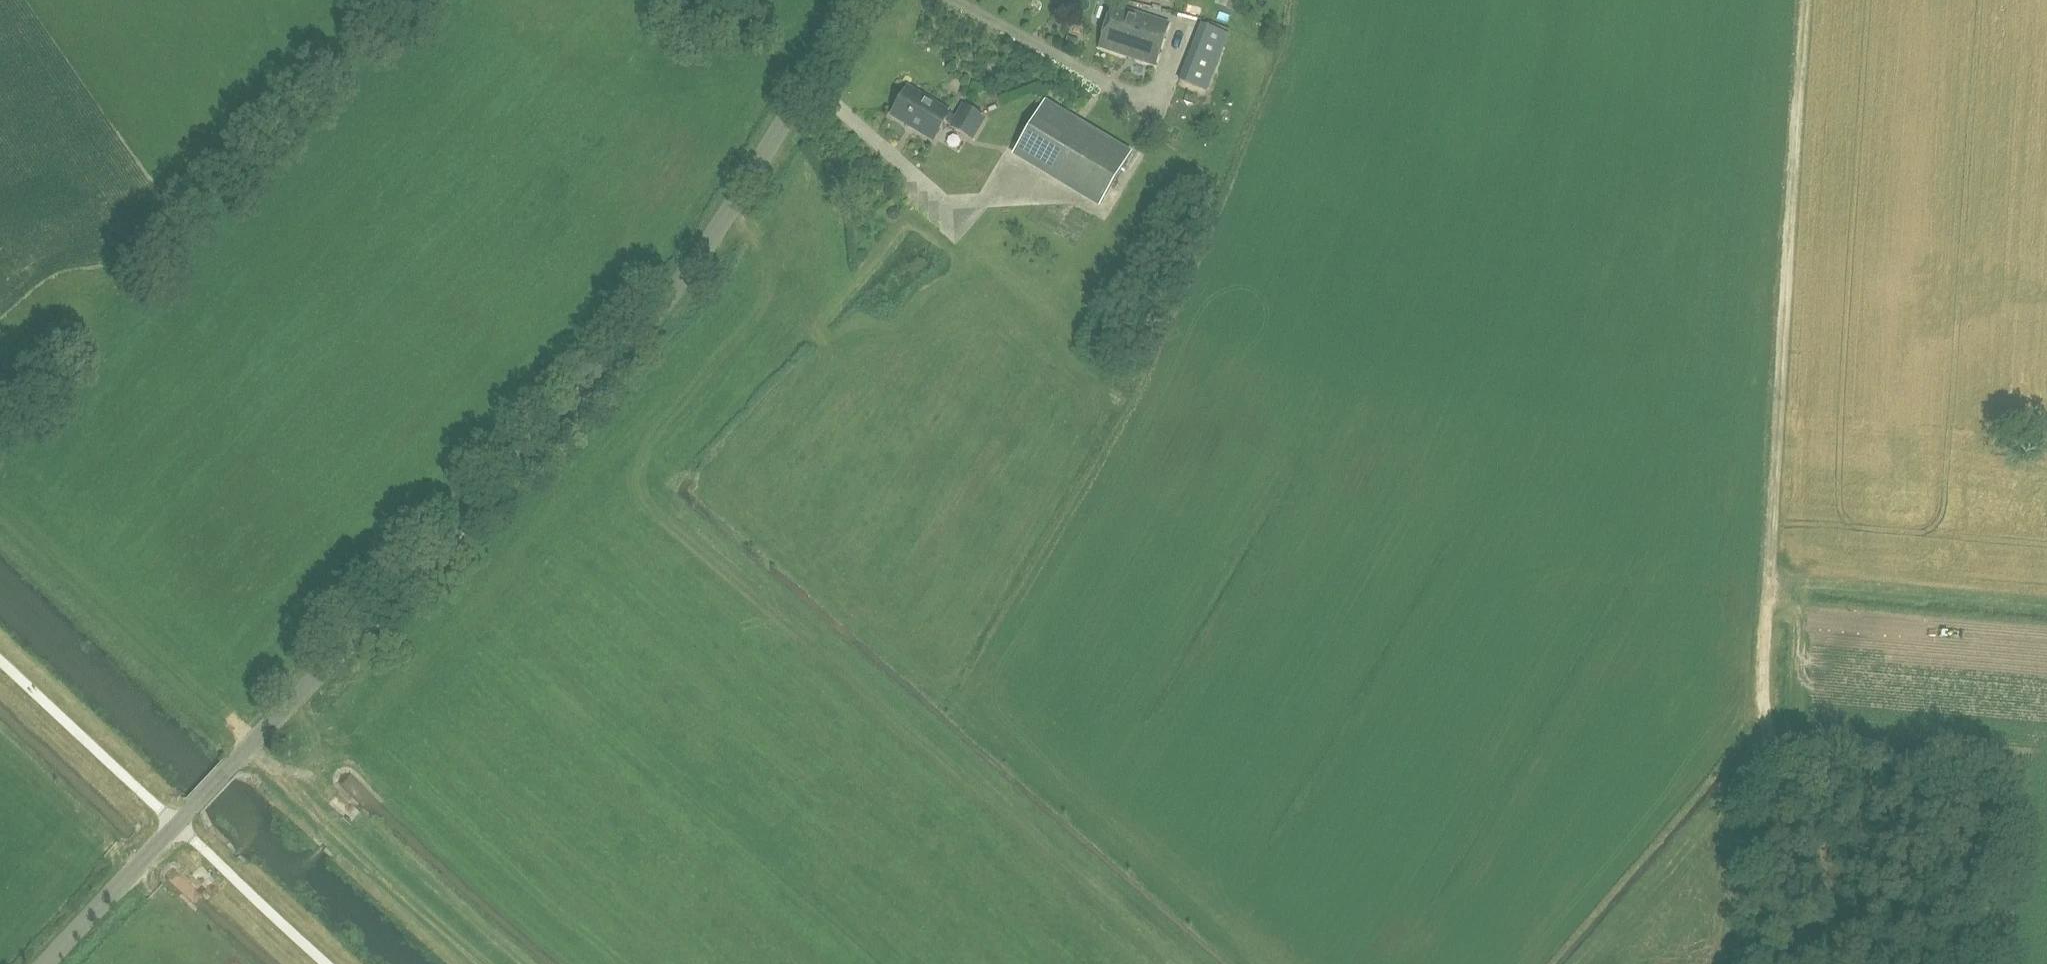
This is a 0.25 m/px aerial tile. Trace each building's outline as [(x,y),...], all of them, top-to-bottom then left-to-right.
[(1213,8),(1224,12),(1226,6),(1238,11),(1241,0),(1217,0),(1213,8)] [(1167,24),(1113,6),(1100,48),(1154,65),(1167,24)] [(1230,33),(1201,23),(1179,79),(1208,90),(1230,33)] [(934,140),(945,123),(973,139),(985,119),(965,107),(958,118),(909,89),(893,115),(934,140)] [(1101,203),(1132,151),(1046,99),(1014,150),(1101,203)]
